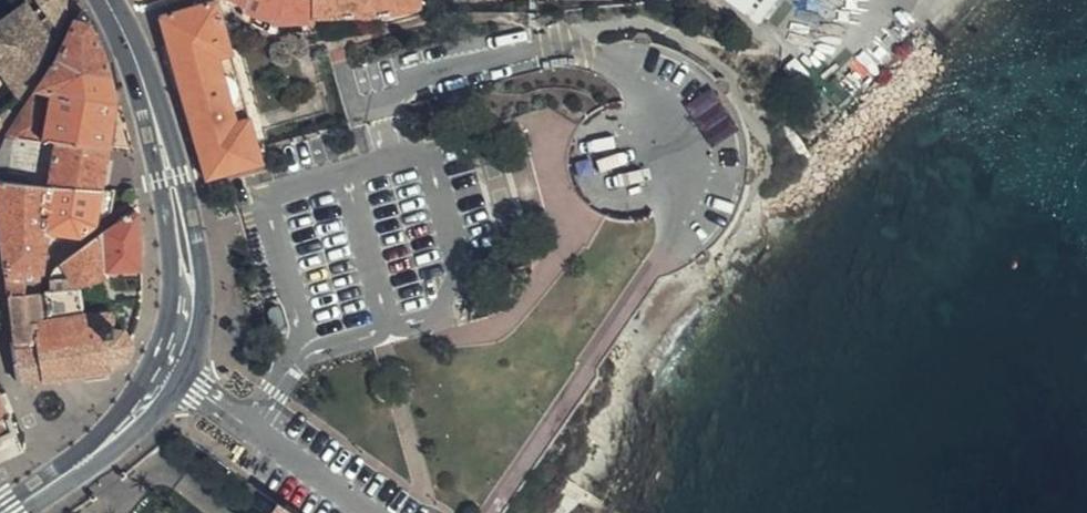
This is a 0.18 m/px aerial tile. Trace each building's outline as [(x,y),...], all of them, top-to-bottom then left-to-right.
[(51,17),(43,23),(28,3),(0,24),(0,69),(20,96),(21,98),(47,61),(71,16),(71,0),(39,0),(51,17)] [(217,0),(211,0),(164,13),(208,176),(264,160),(221,5),(217,0)] [(314,21),(314,19),(313,0),(228,0),(245,6),(254,11),(274,20),(282,24),(303,22),(314,21)] [(422,0),(313,0),(314,19),(414,9),(422,9),(422,0)] [(422,9),(432,8),(432,0),(422,0),(422,9)] [(763,22),(777,0),(729,0),(763,22)] [(242,14),(249,19),(254,11),(245,6),(242,14)] [(53,93),(52,98),(52,101),(63,102),(60,128),(58,143),(109,148),(117,102),(108,60),(87,13),(80,14),(64,54),(40,91),(53,93)] [(271,31),(281,31),(282,24),(274,20),(271,31)] [(303,34),(314,35),(314,21),(303,22),(303,34)] [(21,98),(20,96),(0,111),(0,122),(2,125),(21,98)] [(52,98),(37,96),(11,137),(10,139),(47,142),(49,126),(52,101),(52,98)] [(49,126),(47,142),(58,143),(60,128),(49,126)] [(10,139),(2,154),(0,167),(0,183),(102,190),(109,148),(58,143),(47,142),(10,139)] [(0,183),(0,203),(9,273),(28,273),(46,273),(52,233),(79,236),(97,224),(102,190),(0,183)] [(114,191),(102,190),(97,224),(111,214),(114,191)] [(108,272),(140,271),(137,214),(109,235),(108,272)] [(108,281),(108,272),(109,235),(109,231),(62,266),(77,289),(82,288),(108,281)] [(55,281),(54,292),(72,290),(77,289),(62,266),(56,274),(55,281)] [(28,273),(9,273),(12,296),(27,295),(28,273)] [(52,292),(54,339),(87,335),(85,313),(82,288),(77,289),(72,290),(54,292),(52,292)] [(27,295),(12,296),(18,344),(54,339),(52,292),(27,295)] [(54,339),(18,344),(14,345),(20,386),(114,374),(114,368),(123,365),(131,360),(135,351),(136,344),(131,336),(122,331),(116,328),(115,314),(110,312),(85,313),(87,335),(54,339)] [(15,433),(7,414),(13,411),(6,394),(0,396),(0,439),(15,433)]
